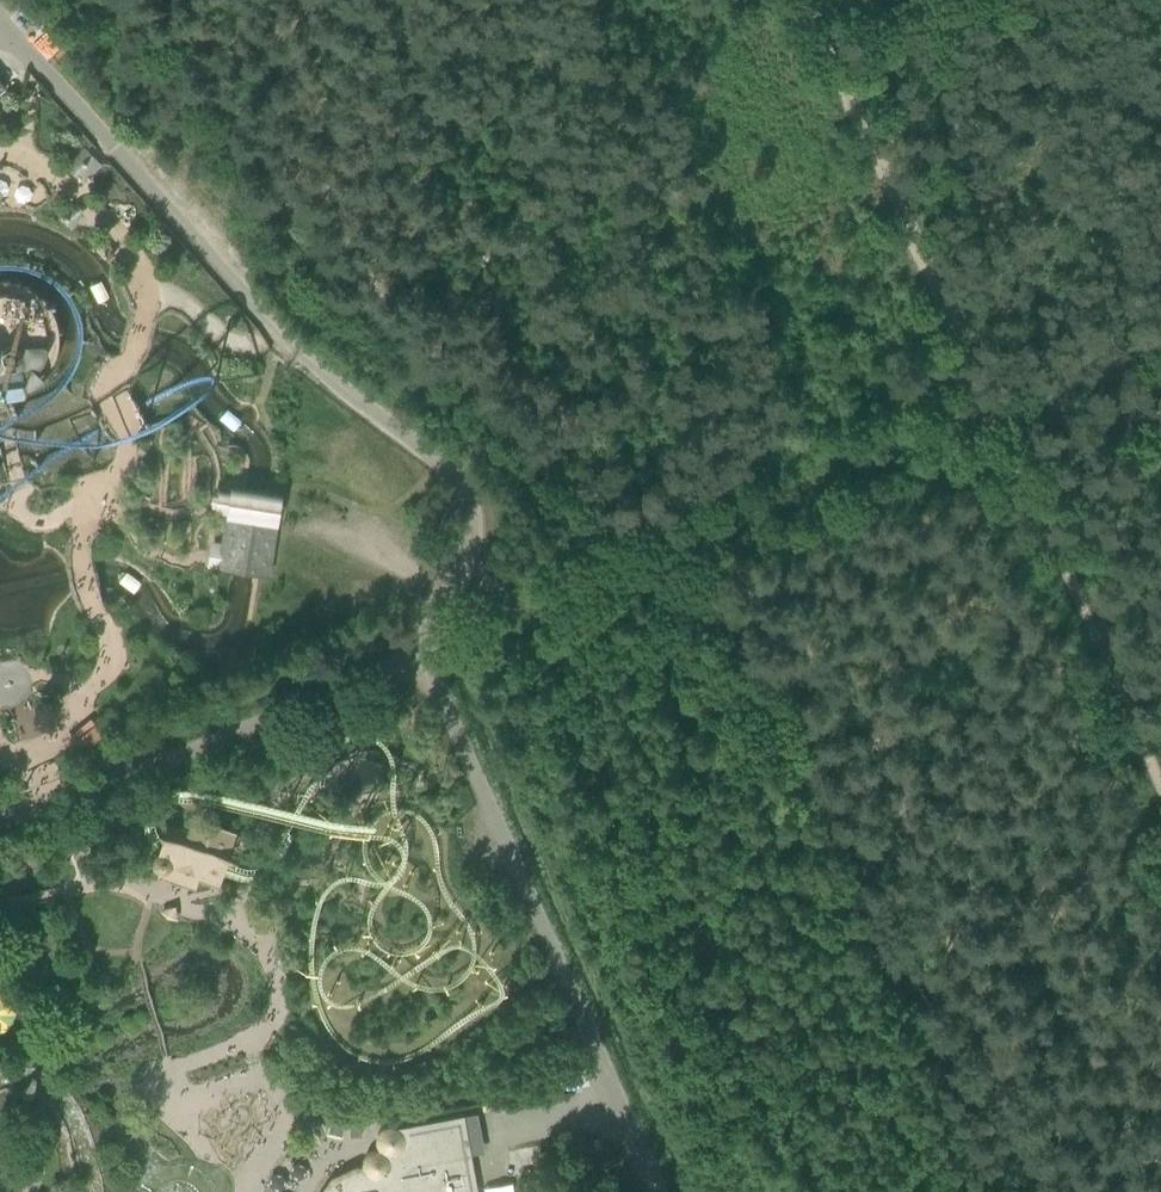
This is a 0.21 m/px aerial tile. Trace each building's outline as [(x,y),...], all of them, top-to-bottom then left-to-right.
[(103,169),(85,151),(75,160),(69,170),(84,184),(103,169)] [(62,224),(73,234),(87,221),(77,210),(62,224)] [(105,264),(111,268),(119,261),(114,258),(117,256),(107,243),(95,253),(105,264)] [(14,404),(32,398),(47,387),(58,371),(62,353),(61,335),(54,318),(42,304),(26,295),(7,291),(0,292),(0,404),(14,404)] [(246,490),(232,488),(227,521),(226,527),(221,563),(220,571),(235,573),(252,576),(267,578),(273,579),(284,495),(268,493),(257,492),(246,490)] [(164,843),(160,854),(158,854),(157,855),(155,857),(154,858),(153,860),(153,862),(153,864),(153,866),(154,868),(155,869),(156,871),(158,872),(159,872),(161,873),(163,873),(165,873),(167,872),(168,871),(170,870),(171,868),(172,866),(170,873),(171,873),(175,874),(176,871),(177,867),(211,878),(219,881),(223,867),(230,847),(190,834),(169,827),(164,843)] [(36,1085),(36,1083),(36,1081),(36,1079),(36,1076),(36,1074),(36,1072),(36,1071),(34,1072),(33,1073),(32,1074),(31,1076),(29,1078),(27,1080),(26,1081),(25,1083),(24,1085),(25,1086),(25,1088),(27,1089),(28,1090),(30,1091),(32,1090),(34,1090),(35,1088),(36,1087),(36,1085)] [(475,1167),(465,1113),(398,1126),(393,1124),(391,1124),(389,1124),(387,1124),(385,1125),(383,1126),(381,1128),(380,1130),(379,1131),(378,1133),(377,1135),(379,1146),(380,1147),(382,1149),(383,1150),(381,1150),(379,1149),(377,1149),(374,1149),(372,1150),(370,1151),(368,1152),(367,1154),(366,1156),(365,1158),(364,1160),(364,1162),(364,1164),(364,1166),(365,1169),(366,1171),(367,1172),(369,1174),(370,1175),(372,1176),(375,1177),(377,1177),(379,1177),(381,1176),(383,1176),(385,1175),(387,1173),(388,1172),(390,1170),(389,1172),(389,1174),(389,1176),(390,1178),(391,1180),(392,1182),(393,1183),(395,1184),(397,1185),(399,1186),(401,1186),(403,1186),(405,1186),(407,1185),(409,1184),(410,1191),(479,1191),(475,1167)] [(340,1129),(343,1119),(328,1116),(326,1125),(340,1129)] [(364,1164),(354,1164),(334,1175),(321,1191),(410,1191),(409,1184),(407,1185),(405,1186),(403,1186),(401,1186),(399,1186),(397,1185),(395,1184),(393,1183),(392,1182),(391,1180),(390,1178),(389,1176),(389,1174),(389,1172),(390,1170),(388,1172),(387,1173),(385,1175),(383,1176),(381,1176),(379,1177),(377,1177),(375,1177),(372,1176),(370,1175),(369,1174),(367,1172),(366,1171),(365,1169),(364,1166),(364,1164)]
